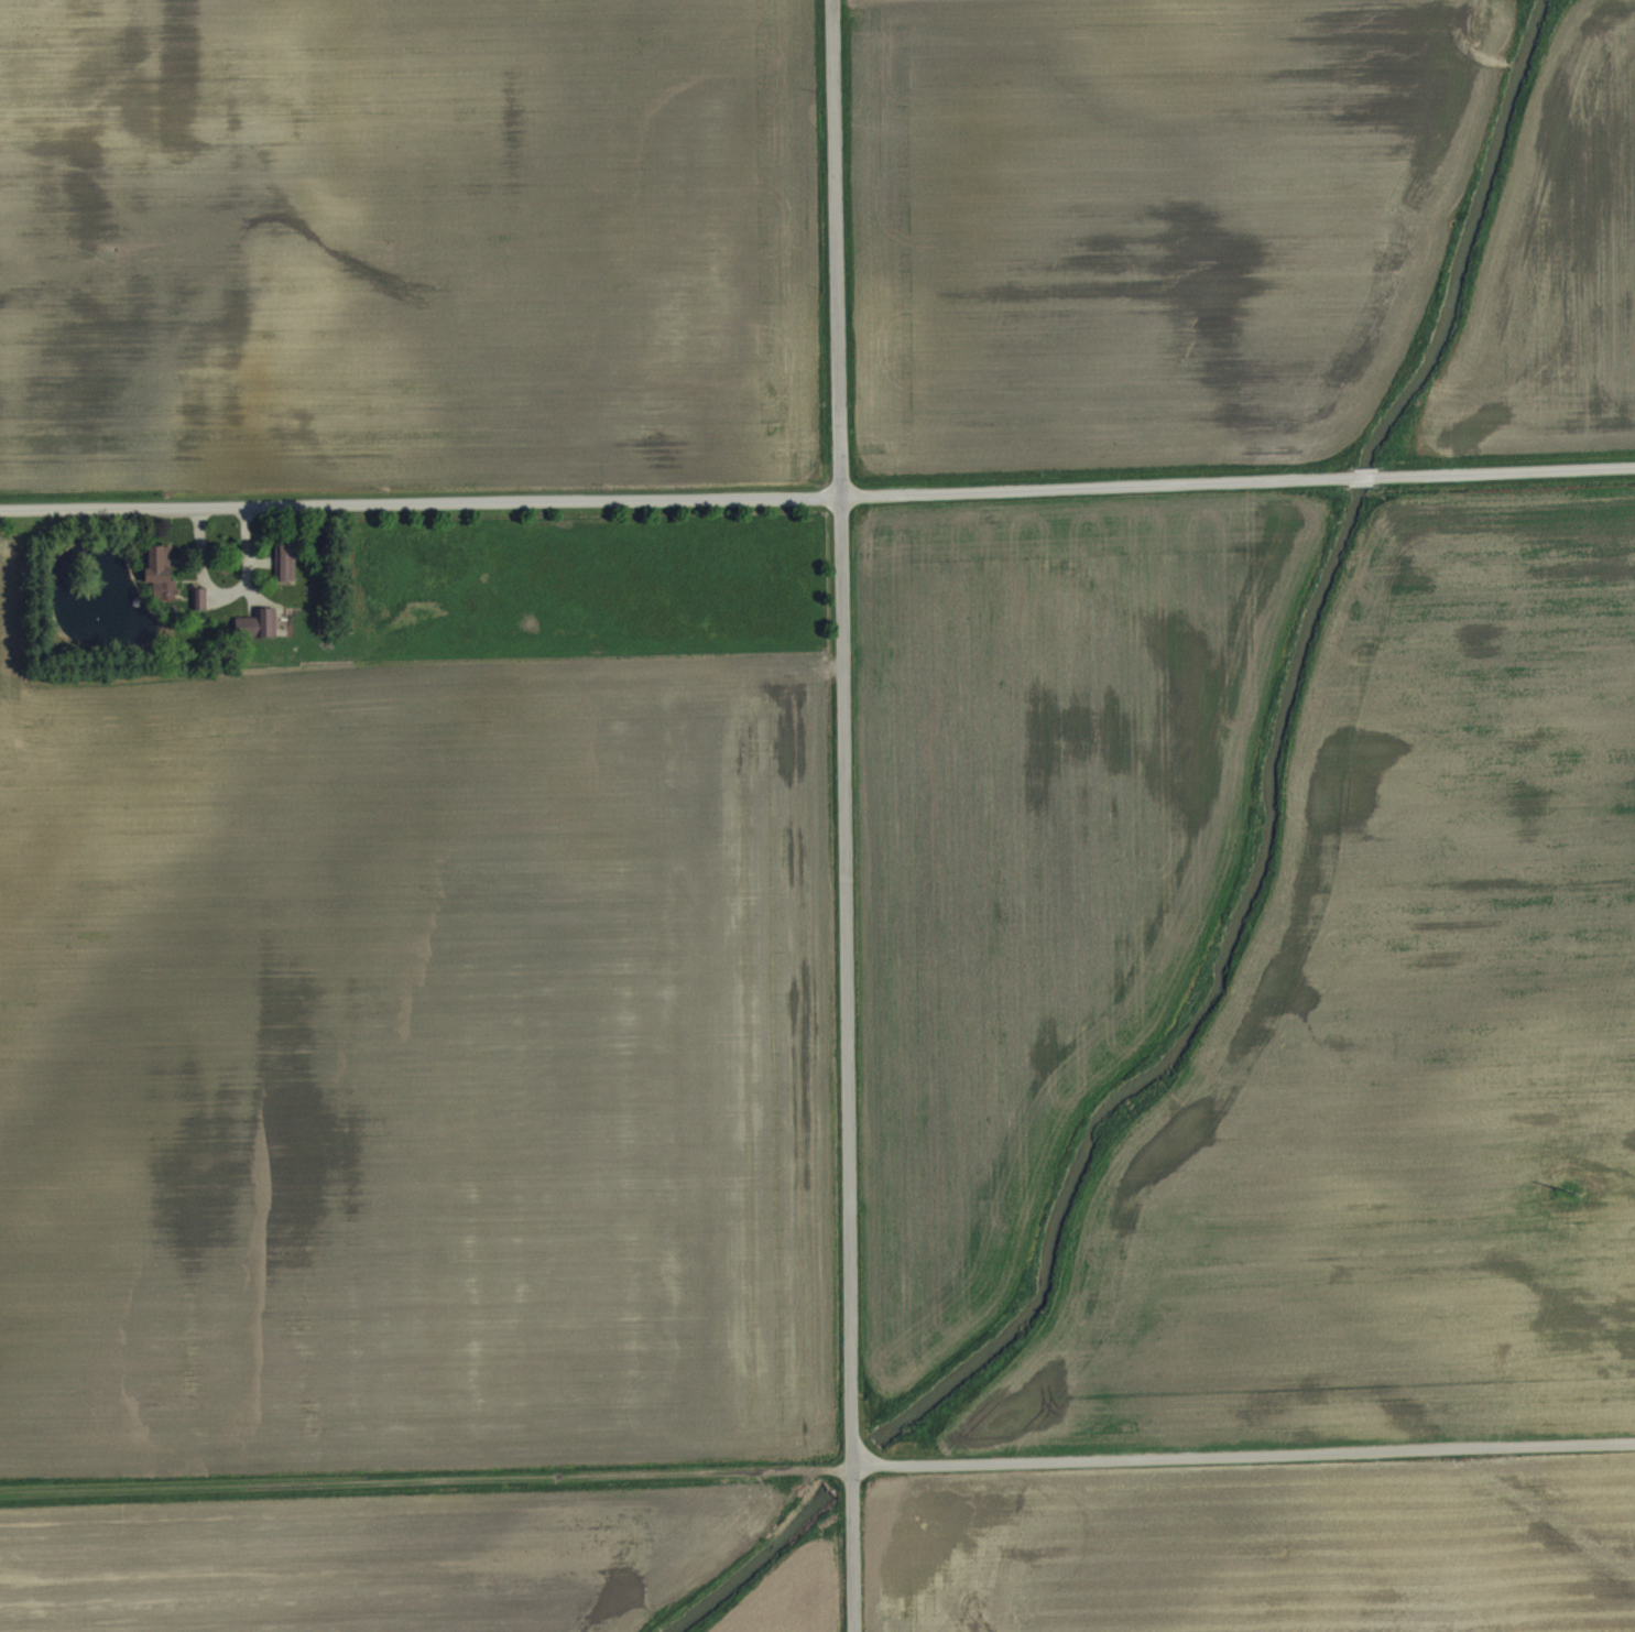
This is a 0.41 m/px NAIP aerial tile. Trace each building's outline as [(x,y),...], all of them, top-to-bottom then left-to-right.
[(278,581),(297,581),(297,543),(278,543),(278,581)] [(151,581),(173,581),(173,544),(151,544),(151,581)] [(279,635),(279,607),(262,607),(262,616),(236,616),(236,635),(279,635)]
